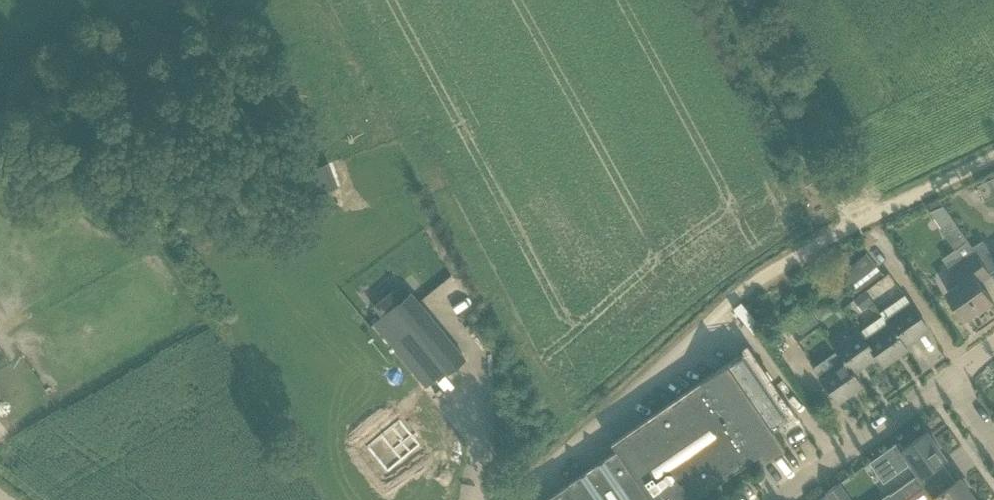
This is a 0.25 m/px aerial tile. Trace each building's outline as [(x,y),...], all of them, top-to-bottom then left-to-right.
[(944,234),(953,245),(956,249),(969,241),(944,205),(931,211),(947,233),(944,234)] [(976,253),(990,273),(993,271),(993,257),(983,239),(971,246),(976,253)] [(990,273),(976,253),(950,270),(961,285),(948,293),(966,318),(979,309),(980,311),(993,302),(980,282),(991,274),(990,273)] [(396,286),(373,305),(382,316),(373,323),(405,361),(412,355),(433,380),(445,370),(447,373),(465,359),(410,293),(405,297),(396,286)] [(863,290),(852,299),(860,309),(871,300),(863,290)] [(884,320),(886,323),(905,346),(928,329),(909,302),(884,320)] [(886,323),(863,339),(876,357),(883,367),(907,349),(905,346),(886,323)] [(833,347),(842,359),(853,373),(876,357),(863,339),(857,331),(833,347)] [(766,449),(770,455),(783,446),(772,430),(788,419),(743,352),(610,444),(615,451),(544,499),(692,499),(766,449)] [(853,373),(842,359),(818,376),(837,404),(862,386),(853,373)] [(403,417),(371,446),(392,470),(424,441),(403,417)] [(898,441),(868,463),(883,483),(909,464),(918,477),(928,470),(945,458),(926,432),(903,448),(898,441)] [(887,495),(890,499),(905,499),(906,499),(921,489),(912,477),(887,495)] [(959,479),(938,494),(930,482),(921,489),(906,499),(905,499),(974,499),(959,479)] [(831,499),(850,499),(838,483),(825,492),(831,499)]
